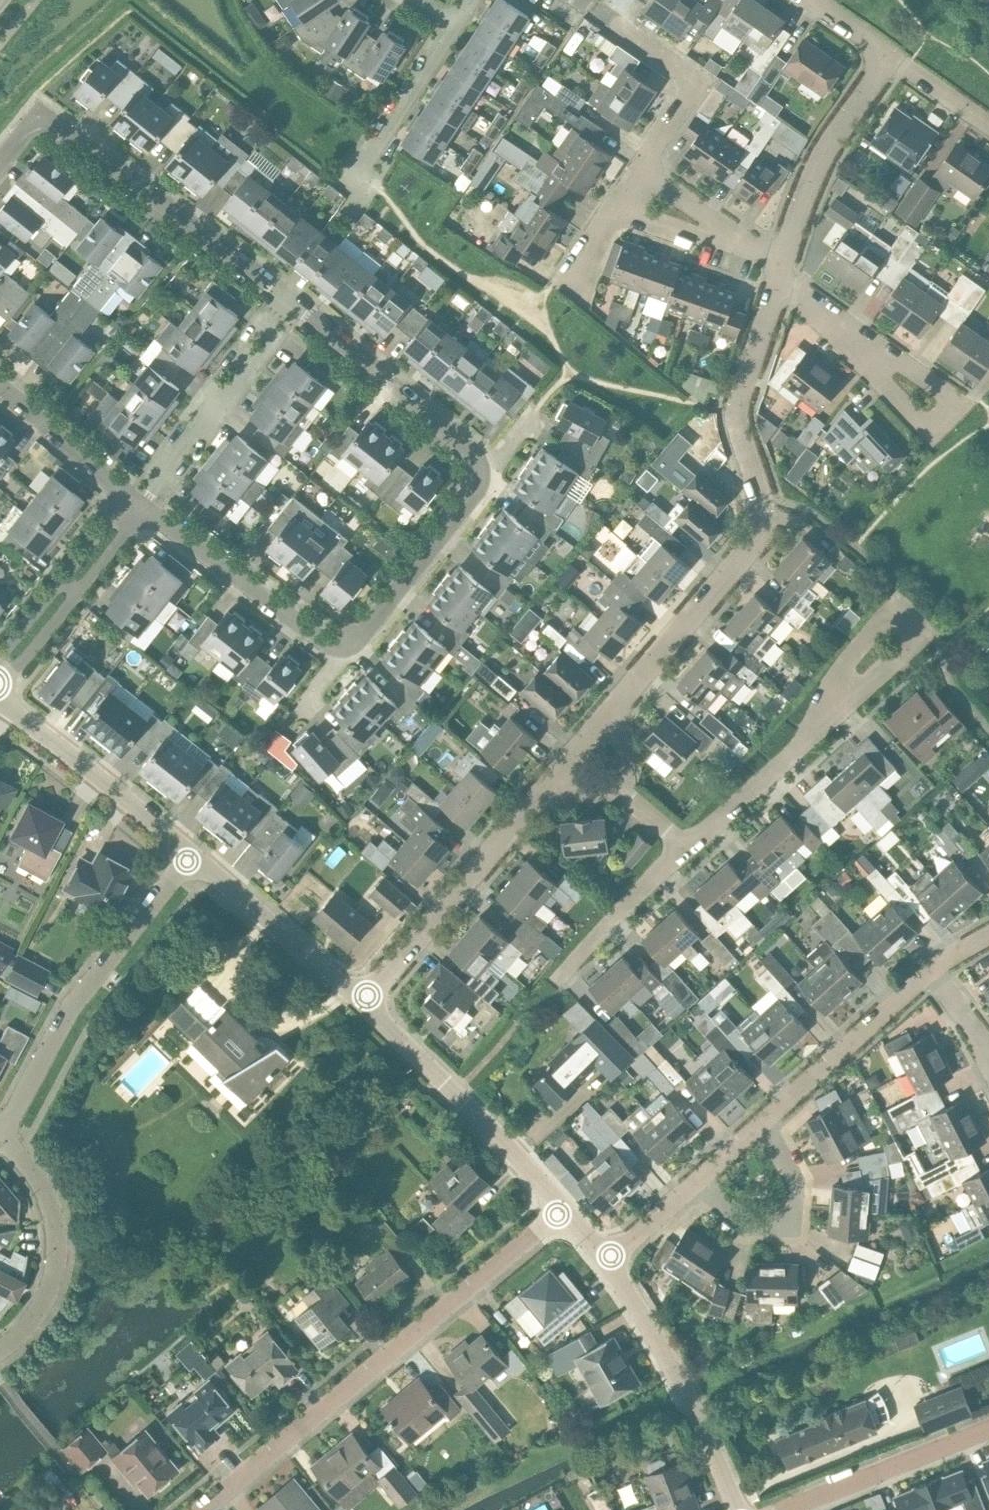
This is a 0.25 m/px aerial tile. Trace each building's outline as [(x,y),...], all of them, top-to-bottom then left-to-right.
[(284,8),(293,2),(305,20),(294,28),(295,28),(337,0),(278,0),(284,8)] [(295,28),(302,39),(322,52),(328,43),(346,55),(341,63),(342,63),(369,22),(367,20),(369,16),(355,7),(352,11),(349,9),(341,21),(336,18),(328,7),(338,0),(337,0),(295,28)] [(516,35),(529,17),(503,0),(498,0),(487,16),(516,35)] [(679,0),(649,0),(646,4),(648,12),(663,22),(679,0)] [(723,0),(679,0),(663,22),(678,33),(686,31),(690,25),(700,33),(702,31),(707,24),(723,0)] [(707,24),(702,31),(732,52),(743,37),(765,5),(757,0),(723,0),(707,24)] [(253,2),(242,9),(256,31),(267,24),(253,2)] [(757,81),(778,50),(768,43),(781,24),(780,16),(765,5),(743,37),(761,50),(751,65),(759,71),(754,79),(757,81)] [(487,16),(475,34),(504,53),(516,35),(487,16)] [(369,22),(342,63),(366,79),(371,71),(382,79),(390,67),(392,69),(399,59),(397,58),(405,46),(402,44),(404,40),(390,30),(387,34),(384,32),(376,44),(362,34),(370,22),(369,22)] [(475,34),(464,52),(492,71),(504,53),(475,34)] [(804,38),(788,61),(776,54),(779,50),(778,50),(757,81),(757,82),(747,96),(760,105),(782,72),(789,77),(793,72),(824,94),(844,66),(804,38)] [(540,51),(549,57),(557,46),(548,40),(540,51)] [(608,56),(617,62),(610,72),(618,77),(611,87),(601,80),(601,81),(642,109),(653,93),(651,85),(631,71),(640,59),(617,43),(608,56)] [(549,57),(540,51),(534,60),(543,66),(549,57)] [(464,52),(452,70),(480,89),(492,71),(464,52)] [(80,95),(77,98),(88,107),(91,103),(95,106),(109,89),(118,97),(136,74),(118,59),(111,68),(101,61),(94,70),(90,67),(81,78),(85,81),(76,92),(80,95)] [(452,70),(440,88),(469,107),(480,89),(452,70)] [(131,135),(156,104),(147,97),(154,88),(136,74),(118,97),(127,104),(114,121),(118,125),(115,128),(126,137),(129,133),(131,135)] [(555,95),(578,111),(586,99),(549,74),(542,85),(556,94),(555,95)] [(516,87),(525,93),(532,82),(523,76),(516,87)] [(342,84),(333,78),(324,92),(334,98),(342,84)] [(642,109),(601,81),(588,99),(625,125),(633,123),(642,109)] [(525,93),(516,87),(509,96),(519,102),(525,93)] [(684,133),(694,140),(685,154),(703,167),(726,135),(707,122),(726,95),(715,87),(684,133)] [(440,88),(428,106),(457,125),(469,107),(440,88)] [(578,111),(555,95),(548,106),(582,129),(589,118),(578,111)] [(172,140),(191,117),(172,103),(165,112),(156,104),(131,135),(134,138),(131,141),(142,150),(145,146),(149,150),(163,132),(172,140)] [(428,106),(416,124),(445,143),(457,125),(428,106)] [(895,106),(871,141),(911,168),(937,131),(914,115),(912,118),(895,106)] [(749,144),(760,152),(782,120),(767,110),(760,119),(764,122),(749,144)] [(493,123),(500,128),(508,117),(500,112),(493,123)] [(186,179),(211,148),(210,147),(217,138),(200,124),(197,127),(188,120),(191,117),(172,140),(182,147),(168,165),(172,168),(169,172),(180,180),(183,177),(186,179)] [(494,138),(500,128),(493,123),(486,133),(494,138)] [(432,162),(445,143),(416,124),(404,143),(432,162)] [(560,147),(598,173),(611,154),(573,128),(560,147)] [(760,152),(749,144),(748,144),(744,148),(726,135),(703,167),(722,180),(736,160),(748,168),(756,157),(760,152)] [(536,163),(529,158),(503,140),(496,149),(522,167),(521,169),(561,197),(572,182),(585,192),(598,173),(560,147),(554,155),(545,149),(536,163)] [(934,176),(945,184),(949,178),(974,196),(988,174),(988,164),(958,142),(934,176)] [(247,157),(249,155),(239,147),(227,161),(211,148),(186,179),(189,181),(186,185),(197,193),(200,190),(204,193),(218,176),(227,183),(223,187),(223,188),(247,157)] [(467,158),(476,164),(484,153),(474,147),(467,158)] [(483,164),(496,173),(507,157),(494,148),(483,164)] [(294,155),(287,163),(297,171),(304,163),(294,155)] [(22,188),(79,232),(90,218),(62,196),(74,181),(44,157),(28,176),(31,178),(22,188)] [(244,219),(267,190),(275,179),(247,157),(223,188),(233,195),(225,204),(244,219)] [(756,157),(748,168),(734,188),(753,202),(764,186),(774,193),(790,170),(779,162),(774,169),(756,157)] [(476,164),(467,158),(461,167),(470,173),(476,164)] [(312,169),(305,178),(314,186),(322,177),(312,169)] [(552,210),(561,197),(521,169),(514,179),(536,194),(529,205),(522,200),(514,211),(553,238),(566,220),(552,210)] [(897,211),(895,213),(915,226),(916,225),(917,225),(941,191),(919,175),(895,210),(897,211)] [(329,184),(323,192),(333,200),(339,192),(329,184)] [(22,188),(14,198),(12,196),(0,212),(0,218),(27,239),(39,224),(68,246),(79,232),(22,188)] [(261,233),(285,204),(267,190),(244,219),(261,233)] [(884,190),(877,200),(891,211),(899,201),(884,190)] [(844,275),(873,232),(855,219),(859,214),(836,198),(827,211),(848,226),(827,256),(828,264),(844,275)] [(279,247),(303,218),(285,204),(261,233),(279,247)] [(553,238),(514,211),(513,212),(510,209),(496,228),(501,231),(492,244),(518,262),(527,248),(540,257),(553,238)] [(452,210),(443,222),(452,228),(461,216),(452,210)] [(369,229),(375,221),(365,213),(359,220),(369,229)] [(72,288),(86,299),(131,244),(121,236),(122,234),(103,218),(79,248),(94,261),(72,288)] [(298,262),(299,261),(322,233),(303,218),(279,247),(298,262)] [(873,232),(844,275),(858,285),(866,283),(884,257),(887,254),(898,262),(920,231),(908,223),(892,245),(873,232)] [(387,242),(394,234),(383,226),(377,235),(387,242)] [(901,320),(929,281),(910,268),(930,239),(920,231),(898,262),(909,269),(904,275),(885,302),(886,310),(901,320)] [(322,233),(299,261),(298,262),(306,269),(315,276),(338,246),(330,239),(322,233)] [(404,257),(411,248),(402,240),(395,249),(404,257)] [(643,251),(636,249),(638,245),(624,240),(610,279),(630,286),(643,251)] [(20,306),(31,293),(3,270),(15,255),(0,243),(0,291),(20,306)] [(86,299),(100,310),(122,283),(138,295),(162,265),(142,250),(141,252),(131,244),(86,299)] [(338,246),(315,276),(333,290),(356,260),(338,246)] [(56,255),(46,247),(38,258),(48,266),(56,255)] [(650,293),(662,258),(643,251),(630,286),(650,293)] [(418,255),(412,264),(422,272),(428,263),(418,255)] [(666,307),(681,265),(662,258),(650,293),(668,299),(665,307),(666,307)] [(350,304),(374,275),(356,260),(333,290),(350,304)] [(681,265),(666,307),(686,314),(698,279),(679,272),(682,265),(681,265)] [(929,281),(901,320),(916,331),(924,329),(943,303),(943,302),(947,296),(959,304),(975,281),(980,273),(971,267),(966,275),(963,273),(949,292),(931,279),(929,281)] [(374,275),(350,304),(368,318),(392,289),(374,275)] [(706,321),(718,286),(698,279),(686,314),(706,321)] [(194,310),(223,334),(238,315),(228,308),(236,298),(213,280),(205,290),(208,292),(194,310)] [(975,281),(959,304),(970,313),(987,289),(975,281)] [(745,313),(731,308),(737,292),(718,286),(706,321),(724,327),(721,335),(736,340),(745,313)] [(86,299),(72,288),(51,316),(35,303),(11,334),(30,349),(32,347),(42,355),(86,299)] [(392,289),(368,318),(387,333),(394,324),(404,331),(419,311),(410,304),(410,303),(392,289)] [(0,291),(0,314),(8,320),(20,306),(0,291)] [(151,296),(144,306),(152,312),(159,303),(151,296)] [(100,310),(86,299),(42,355),(52,363),(51,365),(70,380),(94,350),(79,338),(100,310)] [(619,317),(624,303),(614,300),(609,314),(619,317)] [(624,303),(619,317),(629,321),(635,307),(624,303)] [(486,322),(492,313),(482,305),(476,314),(486,322)] [(223,334),(194,310),(180,328),(209,351),(223,334)] [(419,311),(404,331),(413,339),(405,348),(424,363),(447,333),(429,318),(429,319),(419,311)] [(119,314),(115,320),(124,327),(131,318),(125,314),(119,314)] [(658,331),(662,317),(652,314),(648,327),(657,331),(658,331)] [(658,331),(657,331),(655,339),(665,342),(672,321),(662,317),(658,331)] [(510,327),(500,319),(494,328),(504,336),(510,327)] [(209,351),(180,328),(170,320),(156,338),(153,336),(145,346),(158,356),(177,372),(185,362),(194,370),(209,351)] [(960,366),(982,335),(962,321),(944,348),(945,356),(960,366)] [(697,344),(702,332),(690,328),(686,340),(697,344)] [(702,332),(697,344),(703,346),(707,334),(702,332)] [(447,333),(424,363),(442,377),(465,347),(447,333)] [(521,350),(528,341),(518,334),(512,342),(521,350)] [(960,366),(975,376),(982,375),(988,366),(988,340),(982,335),(960,366)] [(460,391),(483,362),(490,353),(472,339),(465,347),(442,377),(460,391)] [(108,368),(115,358),(107,351),(99,361),(108,368)] [(320,351),(313,359),(306,369),(296,361),(281,380),(320,411),(335,392),(325,385),(340,366),(320,351)] [(802,397),(826,365),(807,351),(794,367),(786,359),(768,382),(778,390),(784,382),(802,397)] [(177,372),(158,356),(150,365),(135,383),(165,407),(179,389),(170,381),(177,372)] [(483,362),(460,391),(477,405),(501,376),(483,362)] [(826,365),(802,397),(820,410),(843,379),(826,365)] [(508,366),(501,376),(477,405),(496,420),(503,410),(513,418),(528,398),(536,388),(508,366)] [(719,394),(723,382),(688,370),(683,385),(705,403),(709,391),(719,394)] [(101,385),(93,378),(86,387),(94,394),(101,385)] [(267,398),(306,428),(320,411),(281,380),(267,398)] [(165,407),(135,383),(121,401),(150,425),(165,407)] [(306,428),(267,398),(253,416),(262,424),(255,433),(274,449),(284,456),(292,446),(291,444),(304,427),(306,429),(306,428)] [(96,427),(90,435),(111,455),(119,445),(126,436),(136,443),(150,425),(121,401),(107,419),(104,417),(96,427)] [(564,402),(556,417),(560,419),(559,423),(569,428),(569,429),(571,430),(563,446),(595,466),(610,439),(599,433),(606,420),(593,414),(595,411),(584,405),(583,408),(570,401),(568,404),(564,402)] [(845,407),(823,436),(841,455),(851,446),(871,466),(879,458),(889,469),(892,467),(893,469),(900,462),(899,460),(905,454),(872,419),(863,428),(845,407)] [(815,415),(799,437),(809,444),(825,422),(815,415)] [(361,466),(386,435),(384,433),(387,429),(376,421),(373,424),(369,421),(355,438),(345,430),(335,443),(330,450),(340,459),(345,453),(361,466)] [(9,437),(12,433),(1,424),(0,426),(0,457),(13,440),(9,437)] [(781,429),(772,441),(781,448),(790,435),(781,429)] [(223,453),(252,477),(267,458),(274,449),(255,433),(247,442),(238,435),(223,453)] [(386,435),(361,466),(370,474),(363,483),(381,497),(400,474),(391,467),(404,450),(400,446),(403,442),(392,434),(389,438),(386,435)] [(335,443),(327,437),(319,446),(327,453),(330,450),(335,443)] [(526,465),(563,492),(576,472),(587,479),(595,466),(563,446),(562,446),(570,451),(563,462),(543,448),(536,458),(532,455),(526,465)] [(209,471),(238,495),(252,477),(223,453),(209,471)] [(9,465),(0,458),(0,476),(9,465)] [(400,474),(381,497),(398,512),(406,503),(416,511),(424,501),(428,504),(437,493),(433,490),(441,479),(438,476),(441,472),(430,464),(427,467),(423,464),(409,482),(400,474)] [(555,532),(564,518),(551,510),(563,492),(526,465),(519,475),(523,478),(516,488),(539,503),(532,514),(555,532)] [(37,494),(67,517),(81,499),(72,491),(79,482),(60,466),(52,475),(37,494)] [(636,472),(626,466),(620,477),(630,483),(636,472)] [(646,467),(636,480),(648,489),(658,476),(646,467)] [(683,489),(692,498),(715,515),(732,494),(701,468),(683,489)] [(238,495),(209,471),(194,489),(204,497),(189,516),(207,531),(215,521),(222,527),(231,516),(225,511),(238,495)] [(289,503),(291,500),(283,493),(275,503),(283,509),(283,510),(289,503)] [(67,517),(37,494),(23,511),(52,535),(67,517)] [(715,515),(692,498),(684,507),(678,501),(668,513),(671,516),(663,525),(668,529),(672,532),(680,523),(706,545),(725,523),(715,515)] [(645,509),(663,525),(671,516),(668,513),(653,500),(645,509)] [(286,561),(311,530),(294,517),(299,511),(289,503),(283,510),(283,509),(273,522),(282,530),(269,547),(273,550),(270,554),(281,563),(284,559),(286,561)] [(52,535),(23,511),(14,505),(0,522),(0,540),(1,539),(21,555),(28,546),(38,553),(52,535)] [(497,519),(493,516),(486,525),(521,553),(535,535),(542,540),(552,530),(555,532),(532,514),(524,525),(505,509),(497,519)] [(638,552),(674,584),(689,565),(660,540),(668,529),(663,525),(645,509),(645,510),(647,511),(638,522),(653,534),(638,552)] [(486,572),(506,587),(514,576),(507,571),(521,553),(486,525),(478,535),(482,538),(475,547),(494,562),(486,572)] [(311,530),(286,561),(289,563),(286,567),(297,576),(300,572),(304,575),(318,558),(327,566),(343,546),(333,538),(328,543),(311,530)] [(788,553),(817,578),(832,560),(803,535),(788,553)] [(592,544),(587,540),(580,549),(589,557),(593,552),(592,544)] [(343,546),(327,566),(337,573),(323,590),(327,593),(324,597),(335,606),(338,602),(341,605),(350,594),(354,597),(362,586),(359,583),(366,574),(349,560),(353,554),(343,546)] [(674,584),(638,552),(622,569),(621,568),(612,579),(639,603),(649,592),(659,601),(674,584)] [(138,574),(167,597),(182,579),(185,581),(192,572),(170,553),(162,563),(153,555),(138,574)] [(817,578),(788,553),(773,571),(789,584),(780,595),(806,618),(815,608),(808,603),(816,594),(809,587),(817,578)] [(845,553),(838,563),(847,570),(854,561),(845,553)] [(479,581),(460,566),(452,575),(449,572),(441,582),(477,610),(484,615),(506,587),(486,572),(479,581)] [(124,592),(153,615),(167,597),(138,574),(124,592)] [(631,613),(639,603),(612,579),(603,590),(604,591),(597,599),(607,607),(599,617),(625,640),(641,622),(631,613)] [(442,628),(461,643),(470,633),(463,628),(477,610),(441,582),(434,591),(437,594),(430,603),(449,619),(442,628)] [(153,615),(124,592),(109,610),(118,618),(111,627),(131,643),(138,633),(139,634),(153,615)] [(769,633),(784,616),(789,621),(790,619),(799,626),(806,618),(780,595),(771,605),(755,592),(741,609),(769,633)] [(543,620),(530,609),(510,633),(523,644),(543,620)] [(732,651),(758,674),(766,665),(760,659),(776,640),(769,633),(741,609),(726,627),(741,640),(732,651)] [(189,641),(200,649),(204,643),(221,657),(246,625),(243,623),(246,619),(235,611),(232,614),(228,611),(214,628),(205,621),(190,640),(189,641)] [(625,640),(599,617),(584,634),(575,626),(565,637),(566,638),(567,638),(593,660),(602,650),(611,657),(625,640)] [(396,638),(432,666),(446,649),(453,654),(461,643),(442,628),(434,637),(415,622),(408,631),(404,628),(396,638)] [(565,637),(549,623),(542,632),(559,647),(566,638),(565,637)] [(241,687),(259,664),(250,657),(264,640),(259,636),(262,632),(251,624),(248,628),(246,625),(221,657),(238,670),(233,676),(243,684),(241,687)] [(190,640),(182,633),(174,643),(182,650),(189,641),(190,640)] [(432,666),(396,638),(389,647),(393,650),(385,660),(404,675),(396,685),(416,702),(425,690),(418,684),(432,666)] [(692,666),(721,690),(731,698),(747,680),(751,683),(758,674),(732,651),(723,662),(707,648),(692,666)] [(532,664),(575,699),(593,678),(562,651),(545,671),(541,668),(540,669),(533,663),(532,664)] [(259,664),(241,687),(259,702),(266,693),(276,700),(284,691),(287,694),(296,683),(292,680),(301,669),(297,666),(300,662),(289,654),(286,657),(282,654),(269,672),(259,664)] [(818,671),(827,660),(819,654),(811,665),(818,671)] [(85,705),(109,674),(106,678),(84,659),(78,666),(67,658),(60,666),(58,664),(47,678),(50,680),(42,689),(45,691),(42,695),(56,706),(59,702),(61,704),(69,695),(71,693),(85,705)] [(184,670),(173,661),(167,669),(177,677),(184,670)] [(575,699),(532,664),(523,674),(531,680),(522,691),(553,717),(571,697),(574,700),(575,699)] [(721,690),(692,666),(678,683),(706,707),(721,690)] [(101,742),(130,706),(112,692),(120,682),(109,674),(85,705),(92,697),(101,704),(85,723),(95,731),(92,735),(101,742)] [(508,698),(516,689),(499,674),(491,683),(508,698)] [(347,690),(381,722),(389,713),(400,724),(419,704),(416,702),(396,685),(387,695),(367,676),(359,684),(355,681),(347,690)] [(797,695),(787,686),(781,692),(792,701),(797,695)] [(336,730),(360,755),(378,736),(372,730),(381,722),(347,690),(339,699),(342,702),(334,711),(352,728),(343,737),(336,730)] [(966,726),(934,690),(924,698),(921,695),(901,712),(898,709),(888,718),(925,760),(935,751),(931,746),(949,730),(954,736),(966,726)] [(206,702),(202,707),(203,716),(208,720),(216,710),(206,702)] [(148,742),(165,718),(163,721),(153,714),(148,720),(130,706),(101,742),(111,750),(114,746),(123,753),(138,734),(148,742)] [(709,710),(700,721),(733,749),(741,739),(733,732),(734,731),(709,710)] [(665,775),(674,764),(676,765),(693,744),(702,751),(713,738),(692,720),(683,730),(666,715),(645,739),(655,748),(646,759),(665,775)] [(510,716),(482,750),(508,771),(536,738),(510,716)] [(157,787),(186,751),(168,737),(176,727),(165,718),(148,742),(157,749),(142,768),(151,776),(148,780),(157,787)] [(436,737),(444,728),(434,719),(426,728),(436,737)] [(360,755),(336,730),(323,742),(321,740),(320,741),(313,732),(310,734),(307,731),(294,742),(297,746),(294,748),(304,759),(302,761),(310,770),(312,768),(321,778),(332,769),(338,775),(360,755)] [(845,768),(894,824),(901,818),(897,812),(900,809),(890,799),(892,797),(879,783),(896,767),(868,736),(851,751),(856,757),(845,768)] [(719,743),(707,757),(724,770),(735,756),(719,743)] [(482,808),(497,791),(489,783),(497,773),(470,749),(453,769),(463,777),(455,785),(482,808)] [(205,787),(222,763),(219,766),(209,758),(204,765),(186,751),(157,787),(167,795),(170,791),(179,798),(194,779),(205,787)] [(985,772),(974,758),(951,777),(963,791),(985,772)] [(214,832),(242,795),(225,781),(232,772),(222,763),(205,787),(213,794),(198,813),(207,820),(204,824),(214,832)] [(855,804),(877,828),(883,835),(894,824),(845,768),(832,779),(827,773),(804,793),(812,803),(800,814),(802,816),(801,817),(824,842),(825,842),(819,836),(855,804)] [(386,778),(370,797),(380,805),(396,786),(386,778)] [(4,807),(15,787),(0,779),(0,804),(4,807)] [(301,780),(289,794),(303,806),(315,792),(301,780)] [(426,809),(434,799),(413,781),(405,791),(410,795),(426,809)] [(455,785),(440,803),(467,826),(482,808),(455,785)] [(242,795),(214,832),(223,839),(226,836),(235,843),(251,824),(260,831),(254,839),(278,808),(259,793),(252,803),(242,795)] [(435,864),(450,847),(444,842),(452,832),(435,817),(436,817),(426,809),(410,795),(400,806),(406,812),(400,819),(414,830),(406,840),(435,864)] [(354,813),(347,801),(337,807),(344,818),(354,813)] [(28,803),(11,835),(27,843),(16,865),(45,880),(61,850),(48,843),(60,820),(28,803)] [(278,808),(254,839),(268,851),(267,853),(259,862),(262,864),(259,868),(273,879),(276,875),(278,877),(288,866),(290,868),(297,859),(295,857),(304,846),(292,837),(298,830),(276,812),(278,808)] [(796,846),(803,840),(814,852),(824,842),(801,817),(792,825),(782,813),(765,829),(797,865),(805,857),(796,846)] [(576,820),(561,822),(565,853),(609,848),(605,817),(590,819),(590,817),(576,818),(576,820)] [(959,832),(951,823),(944,828),(959,846),(968,857),(977,849),(962,830),(959,832)] [(959,846),(944,828),(935,836),(950,854),(959,846)] [(747,862),(771,888),(797,865),(765,829),(748,844),(756,854),(747,862)] [(637,831),(618,854),(632,866),(652,843),(637,831)] [(435,864),(406,840),(398,849),(384,838),(378,845),(371,840),(362,850),(382,868),(391,858),(419,882),(435,864)] [(980,854),(988,864),(988,846),(980,854)] [(78,860),(64,886),(79,893),(77,897),(103,911),(111,897),(115,900),(131,869),(100,853),(93,867),(78,860)] [(541,901),(550,891),(563,903),(570,895),(577,901),(586,890),(566,873),(557,883),(528,858),(512,876),(555,913),(541,901)] [(886,897),(896,888),(887,878),(886,878),(869,858),(861,865),(868,874),(867,875),(886,897)] [(935,875),(963,908),(982,890),(954,858),(935,875)] [(734,901),(751,886),(761,897),(771,888),(747,862),(738,870),(729,861),(712,876),(734,901)] [(849,876),(843,870),(837,875),(842,881),(849,876)] [(904,896),(912,889),(895,870),(887,878),(896,888),(904,896)] [(395,914),(410,897),(384,875),(369,893),(395,914)] [(935,875),(916,893),(944,925),(963,908),(935,875)] [(555,913),(512,876),(498,893),(526,917),(517,929),(538,947),(548,935),(541,930),(555,913)] [(717,935),(743,911),(734,901),(712,876),(695,891),(703,901),(694,909),(713,929),(712,930),(717,935)] [(827,889),(832,894),(838,894),(843,890),(843,884),(839,879),(833,879),(828,883),(827,889)] [(371,922),(336,892),(315,917),(328,928),(327,930),(348,948),(371,922)] [(890,900),(871,917),(898,947),(901,944),(905,944),(913,937),(913,934),(917,930),(890,900)] [(659,923),(681,949),(682,948),(691,958),(699,951),(690,941),(699,933),(676,908),(659,923)] [(898,947),(871,917),(854,933),(831,908),(823,914),(842,936),(854,949),(862,942),(881,963),(898,947)] [(538,947),(517,929),(508,938),(480,914),(464,933),(493,958),(494,957),(507,968),(521,952),(529,958),(538,947)] [(833,945),(842,936),(823,914),(812,925),(824,939),(807,955),(844,996),(846,994),(851,995),(859,988),(858,983),(862,979),(837,952),(838,951),(833,945)] [(681,949),(659,923),(642,938),(665,964),(681,949)] [(717,935),(712,930),(702,939),(730,971),(741,962),(717,935)] [(493,958),(464,933),(450,950),(475,971),(466,982),(479,993),(490,1002),(499,992),(492,986),(499,978),(486,966),(493,958)] [(12,964),(6,961),(13,947),(0,940),(0,973),(6,976),(12,964)] [(12,964),(6,976),(36,992),(47,971),(17,955),(12,964)] [(607,970),(629,995),(646,980),(661,997),(670,989),(661,979),(640,956),(632,964),(624,955),(607,970)] [(844,996),(807,955),(806,955),(816,966),(799,982),(825,1012),(844,996)] [(767,965),(786,986),(795,978),(776,957),(767,965)] [(786,986),(767,965),(767,966),(768,967),(759,976),(776,995),(786,986)] [(661,979),(670,989),(671,989),(689,1010),(699,1000),(701,999),(673,968),(661,979)] [(479,993),(466,982),(451,969),(441,981),(436,976),(428,985),(434,989),(423,1002),(434,1011),(425,1021),(442,1036),(452,1025),(444,1018),(458,1001),(466,1008),(479,993)] [(629,995),(607,970),(589,985),(612,1011),(621,1002),(631,1014),(639,1007),(629,995)] [(713,988),(701,999),(699,1000),(709,1011),(723,998),(713,988)] [(760,1014),(789,1045),(808,1028),(780,997),(760,1014)] [(226,1010),(208,1029),(183,1004),(172,1015),(226,1069),(222,1073),(249,1099),(291,1057),(279,1045),(264,1054),(253,1044),(257,1040),(226,1010)] [(742,1031),(738,1027),(721,1008),(712,1016),(729,1034),(728,1035),(745,1053),(744,1054),(749,1059),(750,1058),(742,1049),(750,1041),(770,1063),(789,1045),(760,1014),(742,1031)] [(617,1014),(607,1024),(629,1048),(639,1038),(617,1014)] [(706,1063),(735,1095),(753,1078),(740,1063),(741,1062),(738,1059),(744,1054),(745,1053),(728,1035),(729,1034),(712,1016),(711,1017),(717,1023),(705,1034),(720,1050),(706,1063)] [(576,1087),(571,1081),(594,1059),(612,1077),(634,1055),(596,1017),(574,1039),(582,1047),(570,1059),(561,1050),(550,1062),(552,1064),(534,1082),(557,1105),(576,1087)] [(650,1019),(638,1029),(650,1042),(661,1032),(650,1019)] [(4,1057),(14,1062),(29,1035),(8,1024),(0,1038),(0,1064),(4,1057)] [(889,1055),(897,1051),(907,1071),(942,1053),(932,1032),(914,1042),(909,1031),(884,1043),(889,1055)] [(683,1076),(662,1054),(652,1043),(644,1051),(645,1053),(653,1062),(654,1062),(674,1085),(683,1076)] [(653,1062),(645,1053),(636,1062),(666,1094),(675,1086),(674,1085),(654,1062),(653,1062)] [(942,1053),(907,1071),(918,1091),(953,1073),(942,1053)] [(735,1095),(706,1063),(686,1081),(715,1112),(735,1095)] [(854,1105),(847,1109),(836,1087),(814,1098),(822,1112),(806,1120),(817,1141),(861,1118),(854,1105)] [(893,1119),(918,1106),(913,1095),(887,1109),(893,1119)] [(941,1136),(976,1118),(965,1098),(930,1115),(941,1136)] [(641,1104),(679,1145),(697,1128),(670,1099),(652,1115),(642,1103),(641,1104)] [(679,1145),(641,1104),(623,1120),(611,1106),(602,1114),(621,1135),(630,1127),(661,1161),(679,1145)] [(918,1106),(893,1119),(899,1131),(924,1117),(918,1106)] [(612,1143),(621,1135),(602,1114),(585,1129),(598,1144),(605,1137),(610,1142),(592,1159),(625,1195),(627,1193),(631,1193),(640,1186),(639,1182),(644,1178),(612,1143)] [(828,1161),(863,1142),(859,1134),(867,1130),(861,1118),(817,1141),(828,1161)] [(976,1118),(941,1136),(929,1142),(935,1154),(947,1148),(951,1156),(986,1138),(976,1118)] [(860,1166),(888,1162),(886,1151),(858,1155),(860,1166)] [(607,1211),(625,1195),(592,1159),(591,1159),(596,1164),(578,1180),(569,1169),(560,1178),(579,1199),(588,1191),(607,1211)] [(477,1217),(466,1205),(490,1182),(468,1160),(456,1172),(449,1164),(431,1181),(452,1203),(433,1221),(452,1241),(477,1217)] [(919,1187),(951,1170),(946,1160),(914,1177),(919,1187)] [(860,1166),(862,1179),(863,1180),(873,1178),(890,1175),(888,1162),(860,1166)] [(988,1193),(988,1168),(964,1181),(974,1201),(988,1193)] [(951,1170),(919,1187),(926,1199),(932,1196),(933,1197),(958,1184),(951,1170)] [(870,1212),(872,1187),(873,1178),(863,1180),(862,1179),(854,1180),(853,1186),(833,1184),(831,1208),(870,1212)] [(14,1216),(15,1200),(0,1182),(0,1215),(14,1216)] [(974,1201),(962,1208),(972,1228),(954,1237),(960,1248),(984,1235),(979,1225),(988,1219),(988,1193),(974,1201)] [(870,1212),(831,1208),(829,1233),(868,1236),(870,1212)] [(378,1239),(387,1249),(366,1266),(369,1270),(357,1280),(377,1303),(411,1274),(400,1262),(412,1252),(385,1220),(368,1234),(375,1242),(378,1239)] [(683,1279),(706,1241),(687,1228),(676,1245),(667,1239),(652,1261),(662,1267),(663,1266),(683,1279)] [(17,1229),(1,1233),(0,1234),(0,1243),(8,1247),(17,1229)] [(724,1253),(706,1241),(683,1279),(692,1285),(692,1290),(711,1303),(709,1313),(722,1317),(729,1288),(718,1285),(714,1279),(709,1276),(724,1253)] [(881,1264),(885,1252),(858,1243),(853,1254),(881,1264)] [(14,1249),(10,1256),(0,1251),(0,1311),(2,1309),(5,1305),(9,1300),(13,1302),(22,1283),(19,1282),(20,1279),(22,1275),(24,1270),(24,1268),(25,1265),(26,1260),(26,1258),(27,1253),(26,1255),(14,1249)] [(773,1302),(774,1262),(749,1262),(748,1312),(753,1312),(753,1322),(772,1322),(772,1302),(773,1302)] [(774,1262),(773,1302),(797,1302),(797,1262),(774,1262)] [(586,1309),(557,1274),(550,1266),(505,1303),(517,1317),(529,1306),(544,1324),(535,1331),(545,1343),(586,1309)] [(337,1332),(339,1334),(349,1326),(338,1313),(350,1303),(327,1275),(302,1295),(310,1306),(297,1316),(321,1344),(337,1332)] [(846,1301),(829,1278),(819,1286),(836,1307),(846,1301)] [(661,1282),(648,1291),(654,1301),(667,1293),(661,1282)] [(729,1288),(722,1317),(723,1315),(734,1318),(741,1292),(729,1288)] [(243,1352),(229,1363),(253,1392),(274,1375),(280,1382),(297,1368),(291,1360),(293,1359),(269,1330),(255,1342),(254,1341),(243,1351),(243,1352)] [(599,1344),(591,1330),(547,1355),(558,1375),(581,1362),(603,1401),(636,1383),(624,1362),(627,1361),(613,1336),(599,1344)] [(512,1428),(475,1384),(490,1372),(493,1376),(508,1363),(483,1333),(460,1352),(456,1348),(447,1356),(468,1382),(454,1393),(495,1442),(512,1428)] [(209,1357),(232,1384),(233,1382),(220,1367),(226,1362),(217,1351),(209,1357)] [(232,1384),(209,1357),(208,1358),(204,1354),(196,1361),(208,1375),(214,1371),(227,1387),(232,1384)] [(440,1382),(430,1390),(420,1378),(406,1389),(410,1394),(389,1412),(385,1407),(384,1408),(410,1439),(445,1410),(451,1418),(462,1408),(440,1382)] [(210,1379),(170,1412),(194,1441),(196,1440),(202,1447),(219,1432),(213,1426),(234,1408),(210,1379)] [(962,1384),(914,1404),(926,1434),(973,1414),(971,1409),(974,1407),(969,1394),(965,1395),(962,1384)] [(875,1422),(889,1417),(880,1393),(819,1418),(820,1420),(778,1437),(789,1466),(878,1431),(875,1422)] [(113,1457),(113,1456),(125,1470),(128,1468),(148,1492),(178,1467),(146,1429),(122,1449),(114,1440),(111,1442),(106,1437),(101,1441),(89,1427),(65,1447),(83,1469),(106,1449),(113,1457)] [(369,1453),(352,1433),(337,1445),(340,1448),(316,1467),(343,1500),(332,1509),(347,1509),(380,1483),(400,1507),(417,1492),(413,1487),(406,1479),(396,1466),(386,1474),(369,1453)] [(667,1467),(665,1460),(661,1458),(649,1463),(648,1467),(650,1473),(649,1474),(661,1505),(656,1506),(657,1509),(688,1509),(698,1506),(686,1476),(684,1477),(679,1464),(681,1463),(681,1462),(667,1467)] [(963,1500),(968,1509),(987,1509),(975,1478),(967,1481),(962,1470),(943,1477),(943,1476),(929,1482),(940,1509),(963,1500)] [(406,1479),(413,1487),(420,1482),(413,1474),(406,1479)] [(294,1481),(263,1507),(266,1509),(318,1509),(294,1481)] [(893,1509),(937,1509),(940,1509),(929,1482),(915,1487),(916,1488),(896,1496),(901,1507),(893,1509)] [(587,1493),(597,1509),(612,1509),(599,1486),(587,1493)]
